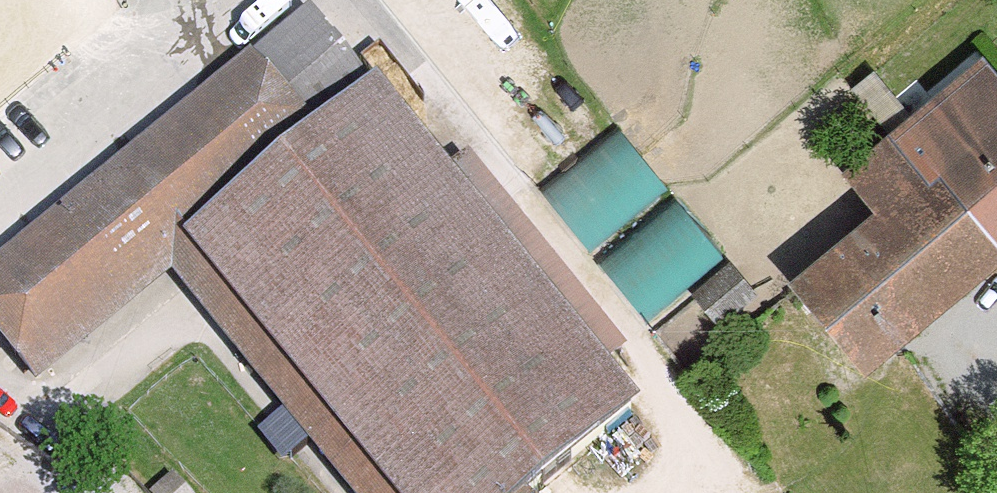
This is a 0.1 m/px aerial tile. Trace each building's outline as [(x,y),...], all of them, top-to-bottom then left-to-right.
[(0,268),(0,331),(37,376),(173,265),(361,492),(525,492),(634,403),(449,179),(311,12),(0,268)] [(795,286),(861,367),(996,257),(996,82),(983,65),(907,123),(892,138),(847,174),(881,216),(795,286)] [(907,123),(865,74),(851,87),(892,138),(907,123)] [(549,185),(598,242),(673,178),(624,120),(549,185)] [(604,253),(651,311),(729,247),(682,190),(604,253)] [(752,295),(730,268),(696,296),(718,322),(752,295)]
